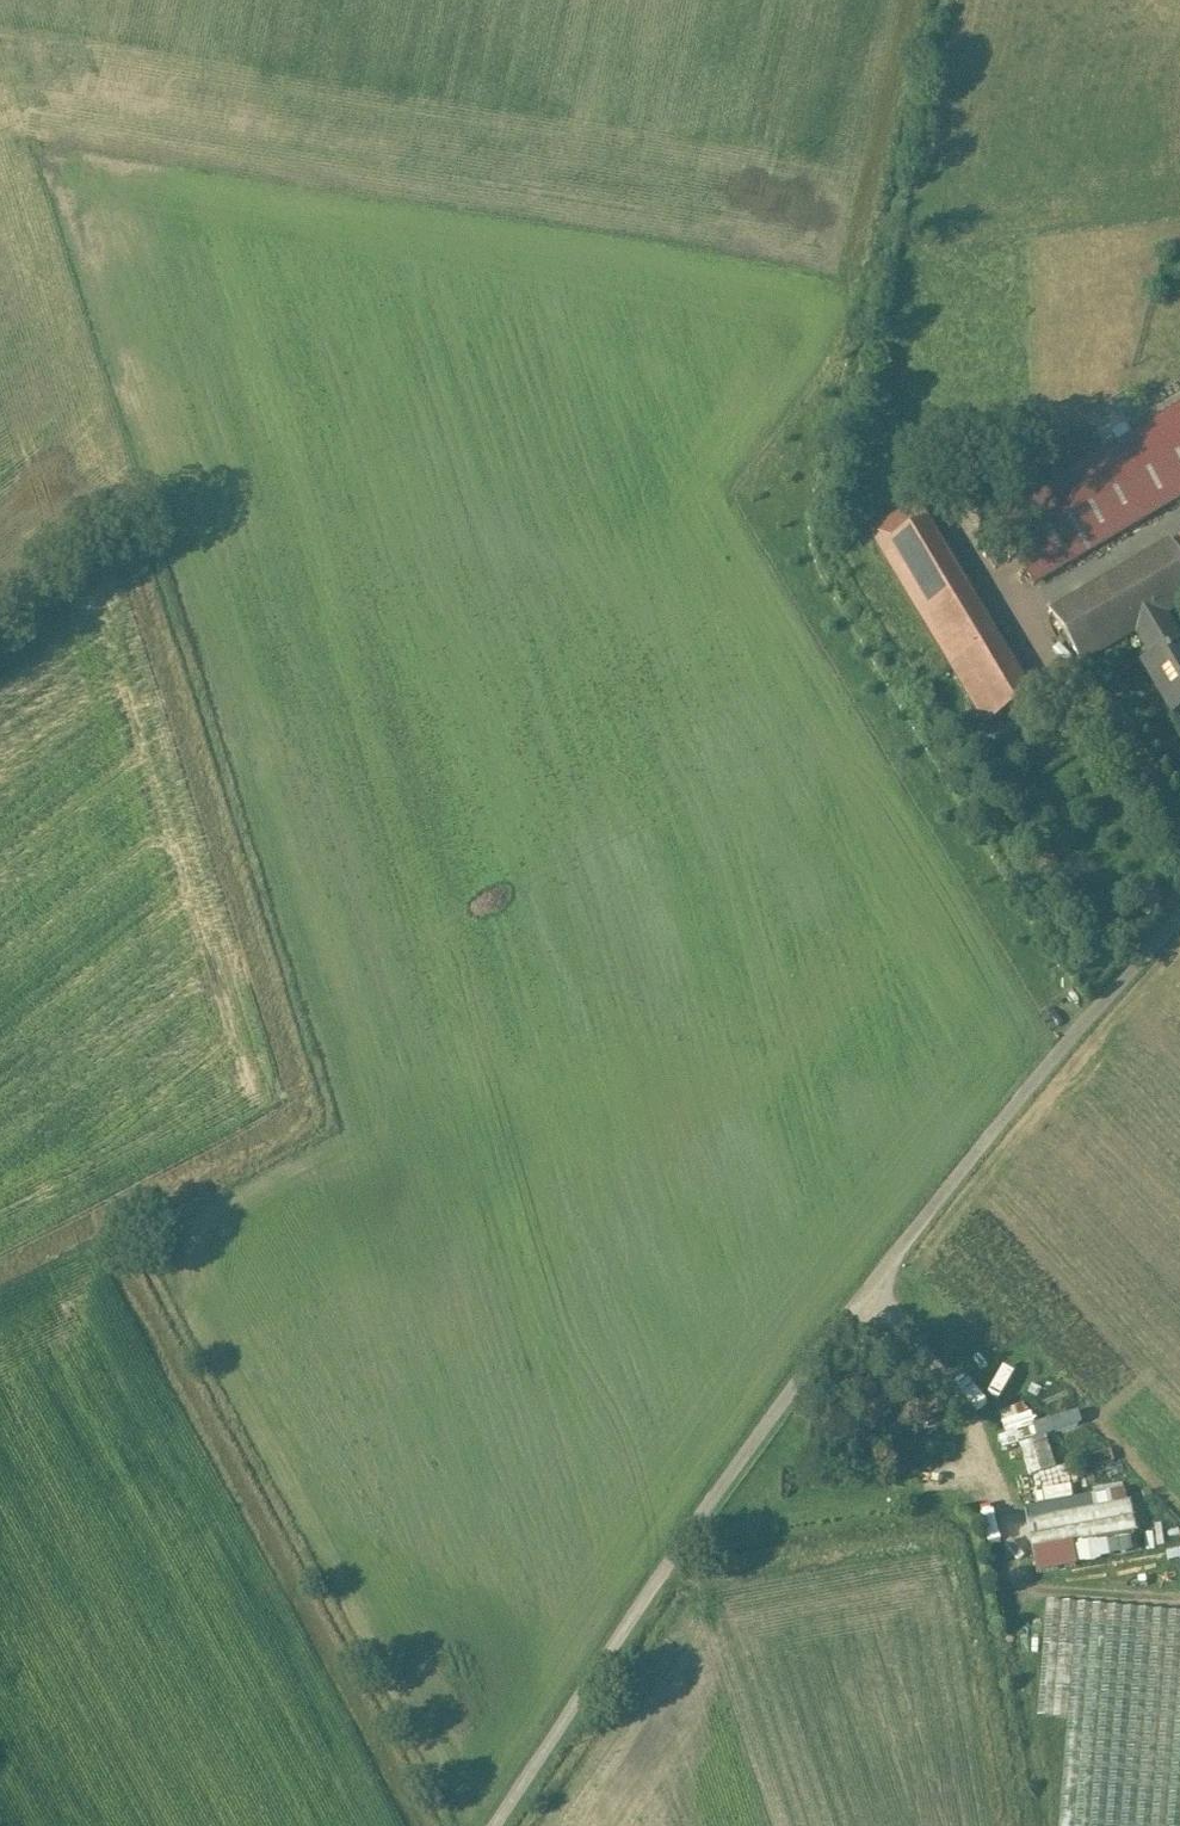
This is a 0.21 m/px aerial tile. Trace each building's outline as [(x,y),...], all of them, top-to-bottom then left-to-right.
[(995,519),(1034,585),(1179,498),(1179,409),(1103,455),(995,519)] [(1027,697),(924,525),(881,550),(984,723),(1027,697)] [(1052,615),(1052,614),(1051,615),(1082,666),(1139,632),(1161,619),(1179,608),(1179,564),(1169,546),(1052,615)] [(1178,649),(1161,619),(1139,632),(1157,662),(1144,669),(1161,698),(1160,699),(1172,719),(1179,714),(1179,648),(1178,649)] [(1017,1443),(1026,1476),(1055,1468),(1046,1435),(1079,1426),(1075,1411),(1031,1422),(1026,1403),(995,1411),(1004,1447),(1017,1443)] [(1031,1573),(1128,1558),(1125,1536),(1131,1535),(1124,1489),(1070,1497),(1069,1487),(1034,1492),(1036,1506),(1021,1508),(1031,1573)] [(1038,1599),(1032,1718),(1063,1720),(1058,1825),(1179,1825),(1179,1606),(1038,1599)]
